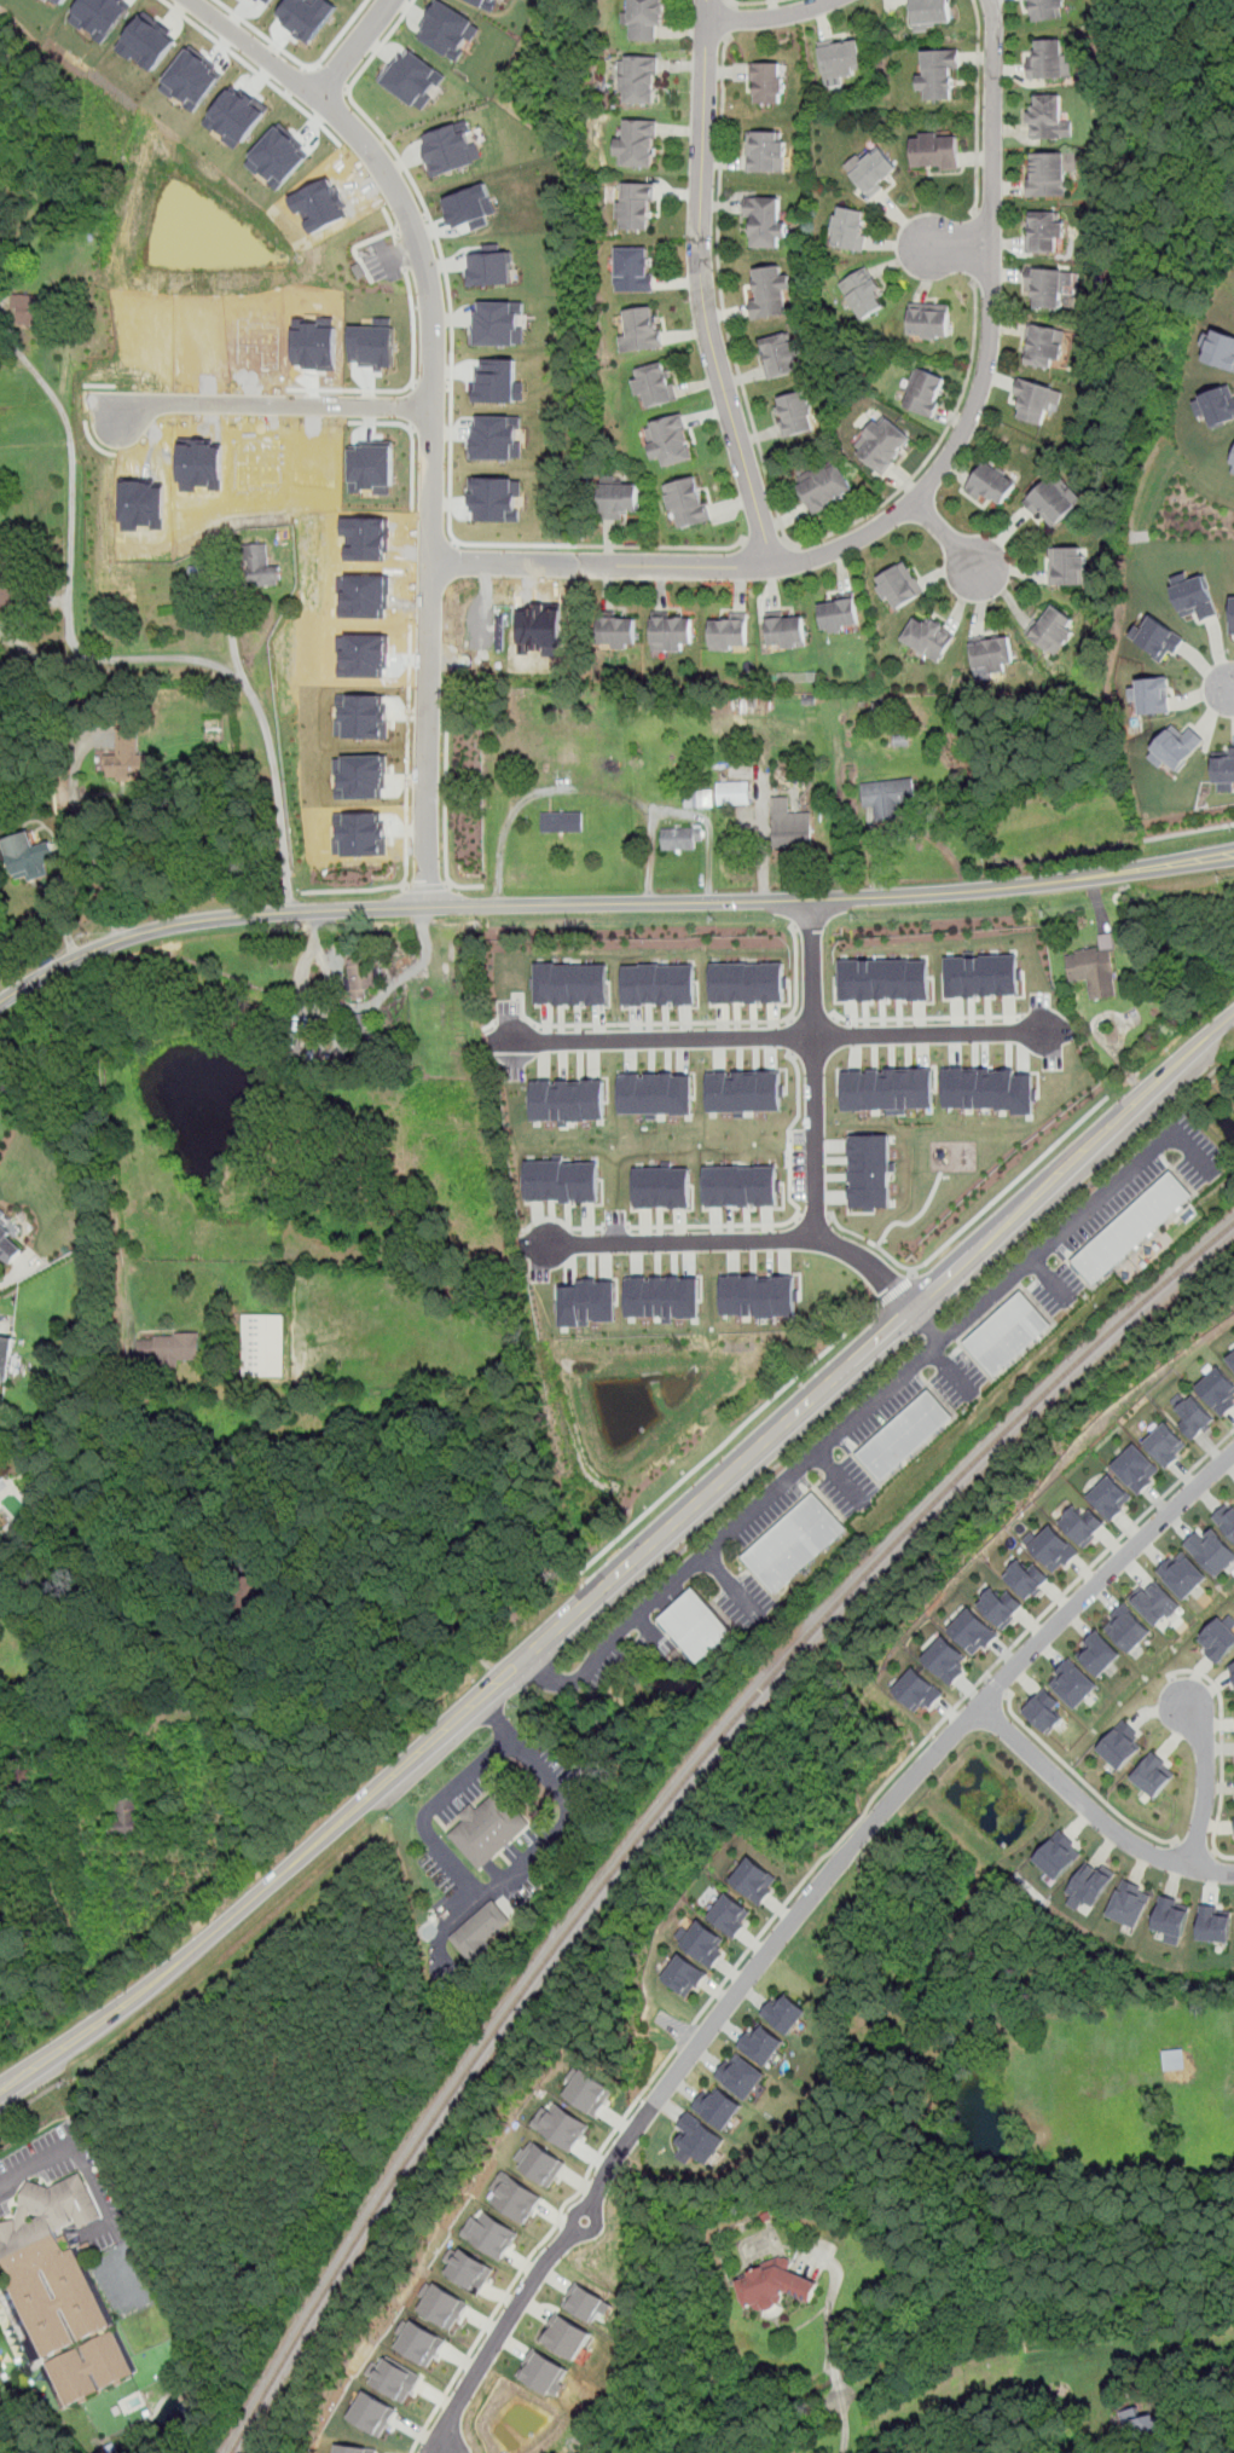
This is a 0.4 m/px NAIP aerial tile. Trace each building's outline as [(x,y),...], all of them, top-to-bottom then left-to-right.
[(108,42),(134,2),(131,0),(84,0),(73,18),(108,42)] [(311,44),(337,8),(326,0),(290,0),(277,18),(311,44)] [(417,37),(458,60),(480,23),(441,0),(438,0),(417,37)] [(489,10),(494,0),(471,0),(489,10)] [(665,0),(627,0),(627,25),(631,25),(631,40),(659,40),(659,27),(665,27),(665,0)] [(910,30),(940,30),(940,22),(951,23),(951,0),(911,0),(910,30)] [(1029,22),(1061,18),(1060,6),(1068,6),(1068,0),(1026,0),(1029,22)] [(179,40),(169,33),(173,28),(146,10),(121,47),(156,71),(179,40)] [(864,79),(859,39),(819,44),(824,85),(864,79)] [(1029,52),(1029,79),(1066,79),(1066,39),(1038,39),(1038,52),(1029,52)] [(383,82),(422,111),(433,97),(430,94),(445,74),(409,47),(383,82)] [(927,50),(928,75),(920,76),(921,91),(929,91),(929,100),(956,99),(955,69),(962,68),(961,48),(927,50)] [(620,104),(657,104),(657,54),(620,54),(620,104)] [(784,103),(784,63),(751,63),(751,103),(784,103)] [(1029,105),(1029,139),(1073,139),(1073,116),(1062,116),(1062,94),(1038,94),(1038,105),(1029,105)] [(619,167),(656,167),(656,118),(618,118),(619,167)] [(434,177),(482,161),(476,141),(471,144),(467,132),(460,133),(457,123),(421,135),(434,177)] [(747,172),(790,172),(790,143),(783,143),(783,131),(747,131),(747,172)] [(917,170),(964,170),(964,133),(917,133),(917,170)] [(848,172),(871,198),(903,172),(880,144),(848,172)] [(1077,173),(1077,151),(1027,151),(1027,197),(1066,197),(1066,173),(1077,173)] [(470,221),(473,230),(489,224),(486,215),(497,212),(486,183),(442,197),(453,227),(470,221)] [(654,184),(619,184),(619,232),(654,232),(654,184)] [(746,219),(753,219),(753,247),(786,248),(786,197),(746,196),(746,219)] [(870,213),(839,207),(832,247),(862,253),(870,213)] [(1026,212),(1026,254),(1064,254),(1064,212),(1026,212)] [(615,293),(654,293),(654,248),(615,248),(615,293)] [(468,253),(469,285),(511,284),(510,251),(468,253)] [(753,319),(794,313),(787,262),(754,267),(759,296),(751,297),(753,319)] [(861,324),(891,306),(869,267),(838,284),(861,324)] [(1062,309),(1065,272),(1030,270),(1027,307),(1062,309)] [(18,323),(40,324),(41,294),(19,294),(18,323)] [(473,345),(522,345),(522,302),(481,301),(481,311),(473,311),(473,345)] [(909,305),(908,339),(949,340),(950,306),(909,305)] [(625,309),(627,335),(619,336),(621,353),(662,348),(657,306),(625,309)] [(1027,322),(1066,329),(1060,360),(1053,359),(1051,368),(1021,361),(1027,322)] [(1233,370),(1233,335),(1216,328),(1213,335),(1207,332),(1203,346),(1210,348),(1205,359),(1233,370)] [(805,371),(794,330),(759,340),(769,380),(805,371)] [(475,400),(523,401),(523,383),(516,383),(517,360),(482,359),(481,381),(475,381),(475,400)] [(666,361),(632,371),(643,410),(677,400),(666,361)] [(900,405),(931,418),(948,380),(917,366),(900,405)] [(1021,377),(1064,390),(1058,413),(1047,410),(1042,424),(1019,418),(1024,397),(1015,394),(1021,377)] [(1232,383),(1233,390),(1233,420),(1215,428),(1210,413),(1200,417),(1194,401),(1203,399),(1201,395),(1232,383)] [(774,397),(784,438),(817,428),(806,387),(774,397)] [(695,458),(683,412),(645,422),(657,468),(695,458)] [(857,453),(882,474),(911,439),(887,417),(881,424),(875,420),(863,433),(870,439),(857,453)] [(856,492),(838,459),(795,482),(813,516),(856,492)] [(1019,482),(984,459),(967,488),(1002,510),(1019,482)] [(509,520),(509,513),(516,513),(516,490),(514,490),(512,478),(505,478),(505,468),(488,468),(489,476),(475,476),(475,521),(509,520)] [(711,521),(699,475),(666,484),(677,528),(711,521)] [(1049,479),(1025,503),(1054,532),(1078,508),(1049,479)] [(641,484),(602,484),(602,515),(641,515),(641,484)] [(282,584),(280,565),(268,566),(267,543),(250,543),(253,585),(282,584)] [(1087,548),(1049,548),(1049,585),(1087,585),(1087,548)] [(13,604),(12,550),(0,550),(0,604),(13,604)] [(905,561),(874,578),(892,612),(923,595),(905,561)] [(1205,574),(1221,614),(1204,620),(1200,612),(1186,618),(1174,588),(1176,586),(1172,578),(1188,572),(1192,580),(1205,574)] [(861,629),(854,596),(818,602),(823,634),(861,629)] [(1051,655),(1079,627),(1055,604),(1027,632),(1051,655)] [(765,613),(769,648),(807,644),(804,611),(765,613)] [(940,661),(956,631),(917,611),(902,641),(940,661)] [(651,649),(693,649),(693,612),(651,612),(651,649)] [(748,612),(711,612),(711,649),(748,649),(748,612)] [(636,647),(636,615),(598,615),(598,647),(636,647)] [(1154,615),(1187,637),(1177,653),(1172,648),(1164,661),(1130,635),(1137,624),(1145,629),(1154,615)] [(1010,632),(969,637),(975,675),(1015,669),(1010,632)] [(1139,679),(1171,677),(1174,712),(1142,715),(1141,700),(1131,700),(1130,689),(1139,688),(1139,679)] [(1154,748),(1174,724),(1186,734),(1192,727),(1206,739),(1180,771),(1168,760),(1161,768),(1151,757),(1157,751),(1154,748)] [(116,754),(99,754),(99,779),(146,777),(146,756),(139,756),(139,729),(116,729),(116,754)] [(1216,782),(1233,782),(1233,747),(1230,747),(1230,752),(1215,752),(1216,782)] [(862,781),(864,815),(873,814),(874,821),(900,818),(900,804),(916,803),(914,776),(862,781)] [(718,805),(749,805),(749,782),(718,782),(718,805)] [(684,806),(713,806),(713,789),(684,789),(684,806)] [(789,796),(771,796),(772,845),(812,845),(812,811),(789,811),(789,796)] [(583,832),(583,811),(541,811),(541,832),(583,832)] [(662,849),(702,849),(702,825),(662,825),(662,849)] [(4,839),(16,884),(59,872),(51,843),(37,846),(33,832),(4,839)] [(1111,933),(1099,935),(1101,948),(1066,951),(1070,982),(1087,979),(1089,999),(1118,995),(1111,933)] [(946,955),(946,997),(1022,996),(1022,953),(946,955)] [(376,958),(348,960),(352,1000),(369,999),(367,991),(380,990),(376,958)] [(840,960),(841,1000),(931,997),(929,958),(840,960)] [(711,964),(713,1003),(787,1001),(784,961),(711,964)] [(535,962),(537,1003),(609,1005),(609,962),(535,962)] [(622,965),(624,1006),(699,1002),(696,962),(622,965)] [(842,1069),(842,1111),(934,1110),(934,1066),(842,1069)] [(944,1069),(945,1109),(1013,1106),(1014,1117),(1035,1116),(1033,1075),(1015,1076),(1015,1068),(944,1069)] [(620,1074),(621,1115),(694,1112),(693,1071),(620,1074)] [(707,1072),(709,1112),(783,1110),(781,1071),(707,1072)] [(532,1078),(534,1121),(607,1117),(606,1077),(532,1078)] [(850,1134),(851,1208),(892,1207),(891,1134),(850,1134)] [(526,1161),(527,1202),(599,1199),(597,1158),(526,1161)] [(705,1167),(706,1208),(777,1207),(776,1164),(705,1167)] [(635,1168),(636,1208),(693,1207),(693,1167),(635,1168)] [(1094,1285),(1192,1196),(1171,1173),(1072,1261),(1094,1285)] [(11,1265),(27,1246),(0,1222),(0,1255),(11,1265)] [(627,1277),(628,1317),(700,1315),(699,1273),(627,1277)] [(723,1274),(724,1315),(794,1313),(793,1273),(723,1274)] [(561,1285),(562,1327),(591,1326),(591,1321),(618,1320),(616,1280),(579,1282),(579,1286),(561,1285)] [(243,1376),(285,1376),(285,1314),(243,1314),(243,1376)] [(201,1360),(201,1333),(137,1335),(137,1360),(201,1360)] [(13,1336),(0,1335),(0,1381),(10,1382),(13,1336)] [(1233,1367),(1233,1350),(1226,1356),(1233,1367)] [(1222,1417),(1233,1407),(1233,1400),(1232,1398),(1233,1396),(1233,1381),(1217,1364),(1195,1385),(1222,1417)] [(955,1418),(929,1390),(857,1454),(881,1482),(955,1418)] [(1178,1424),(1193,1440),(1216,1421),(1193,1393),(1187,1399),(1182,1393),(1171,1402),(1184,1418),(1178,1424)] [(1165,1425),(1143,1445),(1165,1469),(1187,1450),(1165,1425)] [(1111,1464),(1137,1494),(1152,1482),(1149,1479),(1159,1470),(1134,1442),(1111,1464)] [(12,1469),(0,1455),(0,1479),(12,1469)] [(1085,1494),(1111,1522),(1124,1510),(1120,1508),(1131,1497),(1108,1474),(1085,1494)] [(847,1529),(813,1492),(742,1557),(777,1595),(847,1529)] [(1059,1521),(1084,1546),(1106,1526),(1081,1499),(1059,1521)] [(1233,1539),(1233,1509),(1227,1515),(1221,1508),(1212,1515),(1233,1539)] [(1021,1538),(1055,1573),(1062,1564),(1065,1567),(1079,1554),(1053,1525),(1038,1537),(1032,1529),(1021,1538)] [(1216,1576),(1233,1559),(1233,1550),(1213,1528),(1204,1538),(1197,1531),(1183,1543),(1216,1576)] [(1155,1570),(1183,1599),(1206,1575),(1184,1554),(1171,1568),(1165,1562),(1155,1570)] [(1008,1578),(1030,1597),(1044,1580),(1024,1562),(1008,1578)] [(1130,1597),(1157,1626),(1180,1604),(1157,1580),(1141,1595),(1136,1590),(1130,1597)] [(734,1630),(693,1586),(655,1621),(696,1665),(734,1630)] [(978,1604),(1001,1628),(1022,1607),(1008,1592),(1003,1598),(993,1589),(978,1604)] [(1105,1627),(1130,1654),(1153,1631),(1124,1602),(1111,1615),(1114,1619),(1105,1627)] [(997,1636),(972,1608),(950,1628),(975,1655),(997,1636)] [(1217,1664),(1233,1646),(1233,1631),(1218,1616),(1194,1642),(1217,1664)] [(1077,1656),(1099,1677),(1122,1654),(1097,1628),(1087,1638),(1090,1642),(1077,1656)] [(964,1656),(944,1636),(922,1659),(950,1687),(964,1671),(957,1664),(964,1656)] [(1049,1684),(1077,1709),(1099,1687),(1070,1659),(1056,1673),(1059,1676),(1049,1684)] [(940,1693),(915,1667),(893,1690),(917,1714),(940,1693)] [(1066,1717),(1041,1694),(1022,1712),(1048,1735),(1066,1717)] [(1140,1748),(1131,1741),(1139,1734),(1124,1719),(1094,1749),(1117,1772),(1140,1748)] [(1149,1798),(1177,1778),(1159,1752),(1131,1772),(1149,1798)] [(480,1870),(532,1823),(498,1787),(447,1834),(480,1870)] [(140,1810),(128,1810),(128,1800),(115,1800),(115,1836),(140,1836),(140,1810)] [(1058,1882),(1083,1849),(1060,1830),(1033,1863),(1058,1882)] [(747,1857),(729,1881),(760,1905),(778,1882),(747,1857)] [(1114,1876),(1088,1859),(1062,1898),(1089,1915),(1114,1876)] [(1153,1891),(1123,1878),(1107,1915),(1136,1928),(1153,1891)] [(729,1892),(709,1916),(736,1938),(747,1926),(745,1923),(753,1913),(729,1892)] [(1182,1944),(1190,1901),(1160,1894),(1154,1928),(1163,1930),(1160,1939),(1182,1944)] [(471,1961),(514,1922),(492,1899),(450,1938),(471,1961)] [(1232,1907),(1201,1904),(1198,1940),(1229,1943),(1232,1907)] [(729,1942),(705,1920),(683,1945),(707,1966),(729,1942)] [(661,1977),(686,1998),(708,1973),(682,1951),(661,1977)] [(778,1991),(761,2013),(789,2033),(806,2013),(778,1991)] [(788,2042),(757,2020),(738,2046),(770,2069),(788,2042)] [(753,2102),(770,2076),(732,2050),(714,2077),(753,2102)] [(1184,2070),(1184,2050),(1163,2050),(1163,2070),(1184,2070)] [(583,2069),(614,2090),(596,2117),(564,2095),(574,2082),(568,2077),(575,2067),(580,2071),(583,2069)] [(745,2106),(712,2082),(694,2107),(726,2131),(745,2106)] [(556,2102),(589,2125),(570,2151),(532,2124),(546,2104),(552,2107),(556,2102)] [(707,2164),(725,2137),(689,2112),(671,2139),(707,2164)] [(533,2140),(567,2163),(550,2188),(521,2168),(523,2163),(516,2158),(523,2147),(527,2150),(533,2140)] [(503,2170),(543,2197),(525,2223),(492,2202),(498,2194),(489,2188),(503,2170)] [(68,2406),(0,2269),(10,2264),(0,2244),(0,2223),(17,2216),(29,2180),(52,2187),(80,2173),(103,2217),(81,2228),(77,2221),(56,2231),(66,2251),(74,2247),(137,2372),(68,2406)] [(485,2210),(517,2232),(500,2260),(462,2233),(473,2216),(479,2220),(485,2210)] [(462,2247),(494,2269),(476,2296),(444,2274),(450,2264),(442,2261),(451,2247),(458,2252),(462,2247)] [(811,2302),(818,2281),(783,2269),(786,2261),(771,2256),(765,2273),(746,2266),(734,2299),(775,2313),(781,2292),(811,2302)] [(435,2281),(469,2303),(452,2331),(419,2310),(427,2298),(421,2295),(428,2283),(433,2286),(435,2281)] [(578,2283),(563,2304),(593,2321),(599,2310),(607,2314),(613,2303),(578,2283)] [(558,2310),(541,2339),(575,2360),(592,2333),(558,2310)] [(411,2320),(446,2339),(429,2367),(394,2348),(401,2335),(396,2332),(404,2320),(410,2324),(411,2320)] [(534,2348),(569,2368),(561,2382),(567,2384),(560,2397),(552,2393),(551,2395),(517,2376),(534,2348)] [(386,2355),(421,2376),(405,2403),(370,2383),(372,2377),(366,2373),(372,2362),(380,2366),(386,2355)] [(364,2390),(396,2409),(381,2436),(347,2417),(364,2390)] [(1119,2409),(1125,2438),(1168,2429),(1164,2412),(1141,2417),(1139,2406),(1119,2409)] [(334,2452),(376,2452),(377,2448),(335,2443),(334,2452)]
